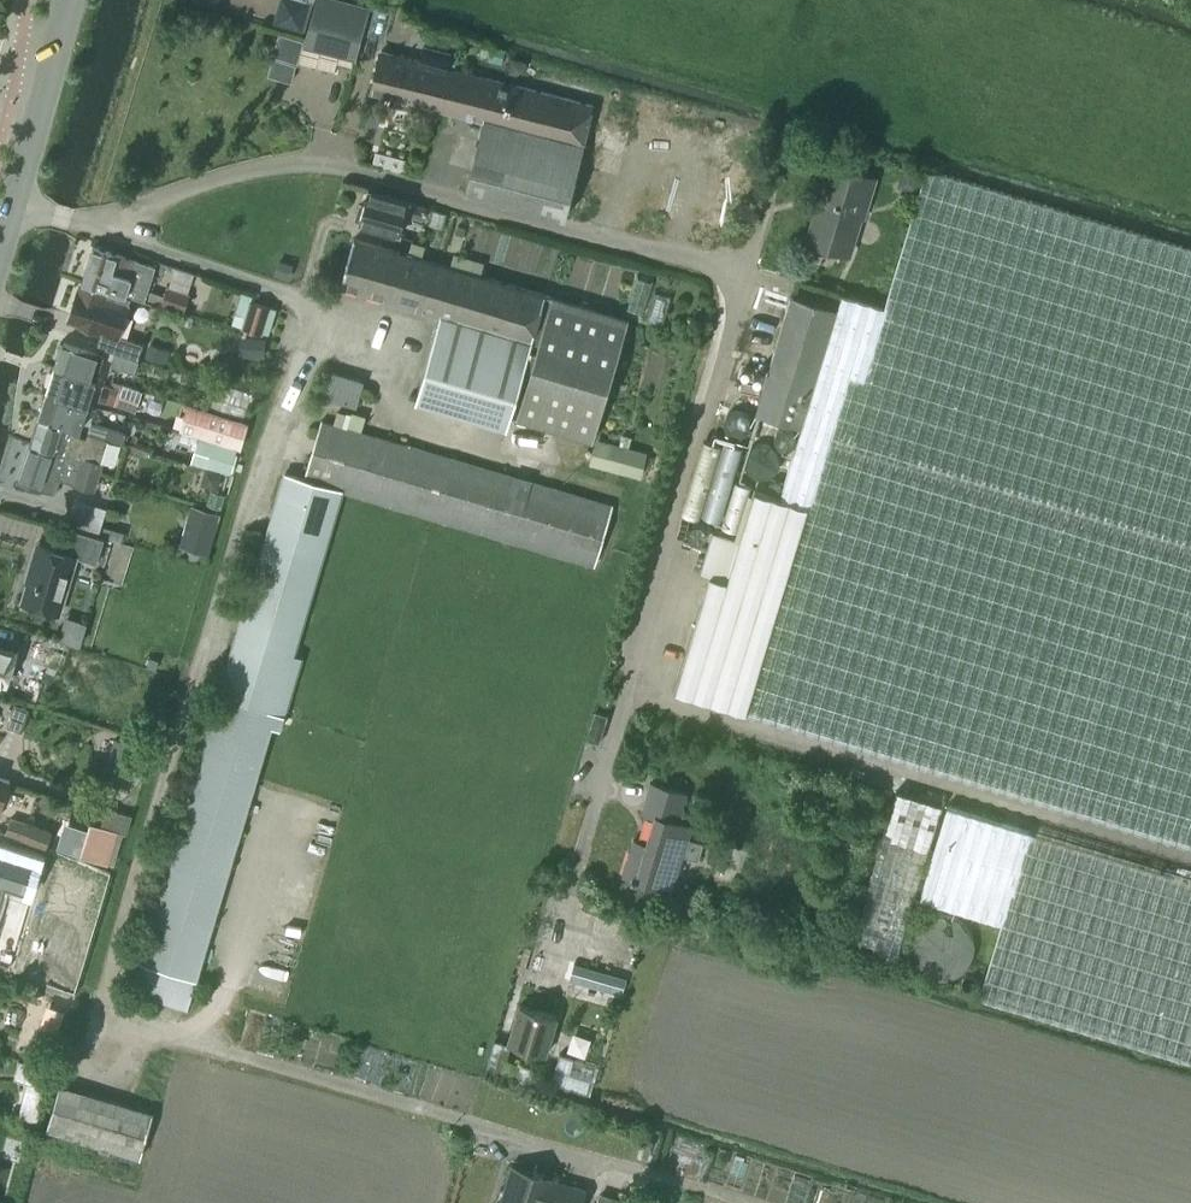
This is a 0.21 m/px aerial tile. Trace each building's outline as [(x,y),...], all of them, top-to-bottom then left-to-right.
[(304,44),(356,57),(370,4),(356,0),(315,0),(304,44)] [(279,32),(273,54),(297,61),(304,39),(279,32)] [(467,36),(464,48),(477,51),(480,40),(467,36)] [(381,50),(370,91),(384,94),(390,96),(389,102),(417,109),(418,102),(485,120),(467,191),(564,216),(593,105),(448,68),(452,51),(424,44),(420,60),(381,50)] [(492,45),(489,58),(502,62),(505,48),(492,45)] [(830,164),(807,241),(849,254),(861,217),(864,218),(876,178),(830,164)] [(781,495),(806,502),(744,711),(1190,846),(1190,247),(927,168),(885,306),(842,293),(838,308),(802,425),(781,495)] [(904,168),(901,179),(903,186),(917,189),(921,172),(904,168)] [(426,219),(429,208),(369,190),(360,222),(400,234),(406,213),(426,219)] [(507,424),(510,414),(532,340),(550,346),(564,299),(480,274),(484,261),(454,252),(450,265),(421,257),(425,244),(411,240),(407,253),(355,237),(341,285),(441,314),(417,397),(507,424)] [(83,281),(126,294),(126,295),(131,296),(144,300),(155,266),(94,246),(83,281)] [(279,259),(275,273),(289,278),(293,263),(279,259)] [(83,281),(70,320),(102,330),(97,345),(115,350),(139,358),(144,342),(119,334),(131,296),(126,295),(126,294),(83,281)] [(185,309),(190,294),(167,286),(162,302),(185,309)] [(802,425),(838,308),(791,294),(756,412),(802,425)] [(628,318),(564,299),(550,346),(532,340),(510,414),(592,438),(628,318)] [(244,327),(245,327),(262,333),(262,331),(270,305),(252,300),(244,327)] [(270,305),(262,331),(269,333),(277,307),(270,305)] [(240,335),(239,355),(264,356),(265,336),(240,335)] [(55,367),(90,378),(98,353),(63,342),(55,367)] [(170,353),(151,347),(148,357),(167,363),(170,353)] [(139,358),(115,350),(111,363),(134,371),(139,358)] [(55,367),(47,392),(82,403),(87,405),(95,380),(90,378),(55,367)] [(333,370),(324,398),(356,407),(364,380),(333,370)] [(121,388),(105,383),(99,400),(115,405),(121,388)] [(47,392),(39,416),(74,428),(80,429),(87,405),(82,403),(47,392)] [(188,403),(180,429),(241,447),(248,421),(188,403)] [(67,450),(102,461),(109,436),(106,435),(105,437),(89,432),(87,438),(73,433),(74,428),(39,416),(31,442),(66,453),(67,450)] [(105,437),(106,435),(109,436),(122,441),(125,431),(93,420),(89,432),(105,437)] [(140,962),(143,963),(195,978),(197,979),(272,727),(281,729),(303,658),(293,655),(343,489),(596,564),(613,506),(322,420),(305,477),(286,472),(140,962)] [(640,476),(646,452),(596,439),(593,451),(592,451),(589,462),(640,476)] [(66,453),(31,442),(19,480),(54,491),(60,471),(77,477),(75,483),(94,489),(103,461),(102,461),(67,450),(66,453)] [(206,469),(203,478),(206,484),(216,486),(220,473),(206,469)] [(676,690),(744,711),(806,502),(781,495),(752,486),(736,539),(712,532),(700,571),(711,575),(676,690)] [(124,531),(104,525),(101,535),(121,541),(124,531)] [(97,562),(102,543),(68,533),(63,550),(36,542),(25,580),(27,581),(21,600),(59,612),(76,556),(97,562)] [(18,652),(0,646),(0,680),(8,682),(18,652)] [(20,730),(28,707),(15,703),(7,726),(20,730)] [(106,768),(142,778),(147,761),(133,757),(137,743),(114,737),(106,768)] [(10,781),(0,777),(0,812),(10,781)] [(699,859),(704,842),(689,837),(693,825),(678,820),(686,794),(651,783),(643,810),(655,814),(646,844),(633,840),(623,872),(673,887),(683,854),(699,859)] [(942,804),(912,794),(897,790),(853,937),(897,951),(942,804)] [(947,805),(918,897),(1003,923),(980,997),(1190,1062),(1190,880),(947,805)] [(104,862),(113,830),(114,829),(126,833),(132,814),(108,807),(102,827),(89,823),(79,854),(104,862)] [(45,846),(51,830),(7,814),(2,831),(45,846)] [(1,875),(26,882),(23,890),(26,891),(35,859),(0,849),(0,879),(1,875)] [(574,962),(569,979),(622,994),(627,977),(574,962)] [(191,992),(195,978),(143,963),(139,976),(191,992)] [(546,1053),(557,1016),(520,1005),(509,1041),(546,1053)] [(141,1156),(154,1111),(60,1084),(47,1129),(141,1156)] [(586,1188),(554,1179),(555,1177),(511,1164),(499,1202),(581,1202),(586,1188)] [(601,1193),(598,1202),(633,1202),(601,1193)]
